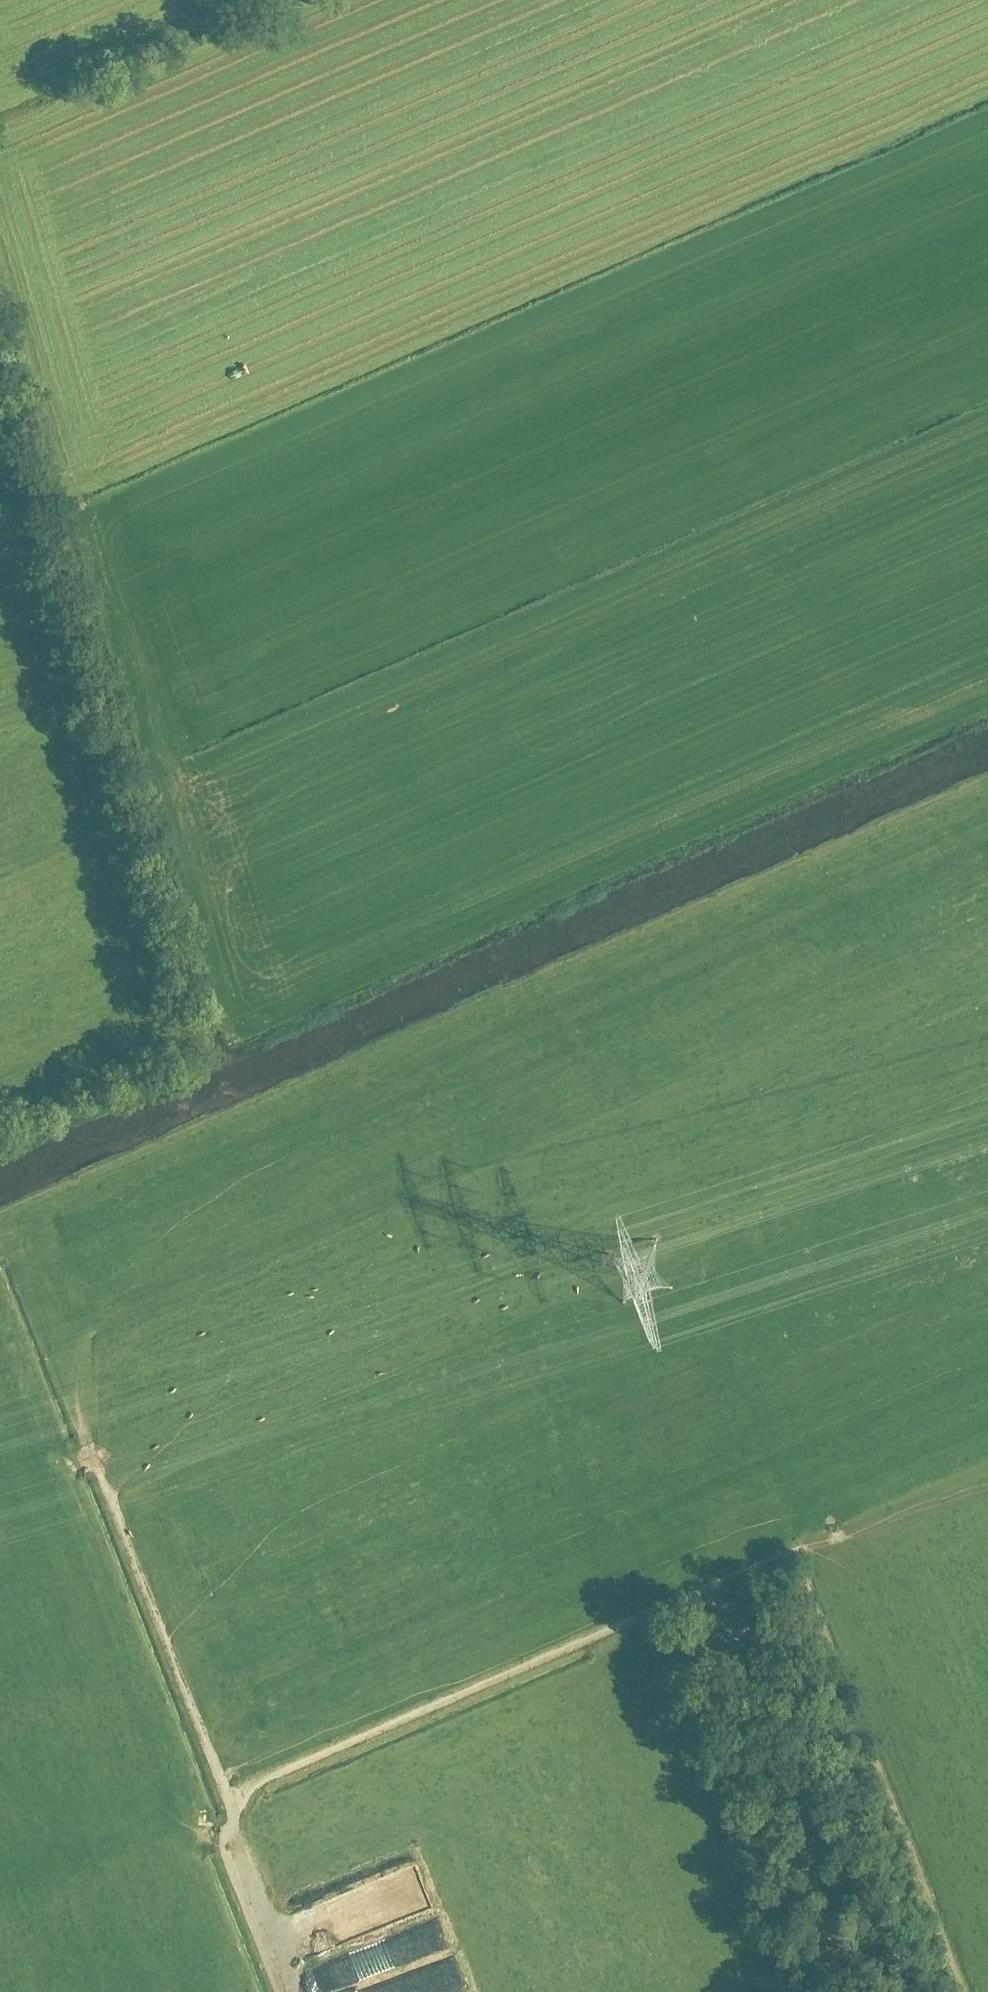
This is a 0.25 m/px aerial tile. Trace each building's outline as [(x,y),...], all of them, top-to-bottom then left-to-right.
[(368,1967),(441,1940),(431,1913),(359,1941),(368,1967)] [(453,1978),(446,1957),(335,1991),(409,1991),(453,1978)]
